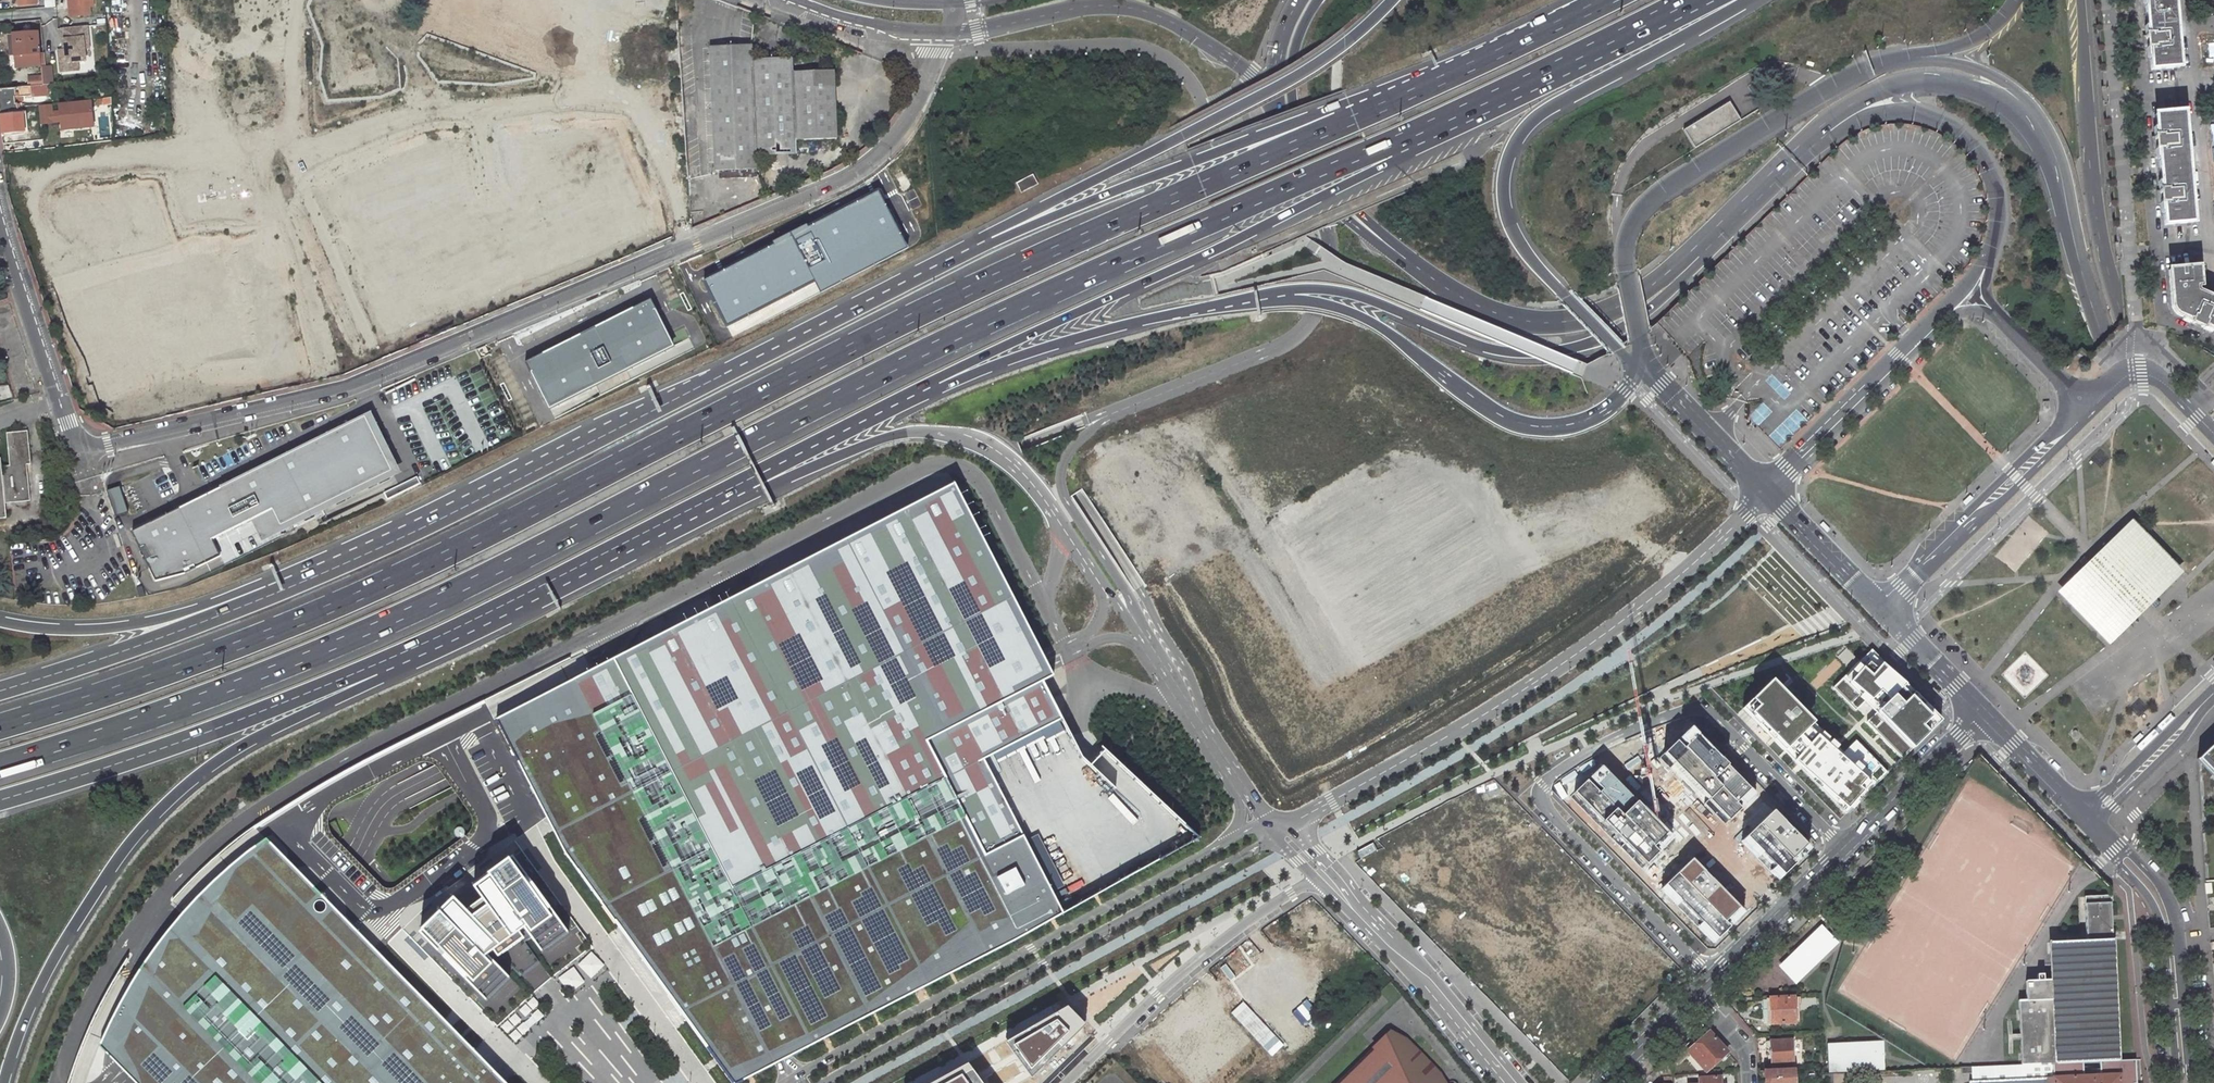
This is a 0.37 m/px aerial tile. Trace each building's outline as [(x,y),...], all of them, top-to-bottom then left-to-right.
[(71,18),(91,16),(90,8),(93,8),(93,0),(69,0),(71,18)] [(2147,35),(2144,35),(2145,49),(2149,48),(2151,70),(2178,67),(2171,0),(2144,0),(2147,35)] [(85,61),(84,50),(83,39),(88,39),(87,28),(61,30),(62,37),(64,36),(65,46),(58,47),(60,73),(78,72),(77,62),(85,61)] [(14,33),(16,56),(40,54),(39,41),(34,41),(31,41),(30,32),(14,33)] [(793,139),(834,137),(831,68),(790,70),(789,55),(749,57),(748,43),(705,45),(707,107),(694,108),(695,135),(709,135),(711,171),(736,169),(736,180),(755,179),(754,154),(793,152),(793,139)] [(40,54),(16,56),(17,67),(45,64),(44,55),(40,55),(40,54)] [(32,88),(42,87),(41,78),(27,79),(28,87),(28,88),(32,88)] [(16,106),(15,99),(33,97),(32,88),(28,88),(28,87),(0,89),(0,108),(16,106)] [(101,99),(103,121),(112,121),(111,98),(101,99)] [(1682,127),(1693,145),(1738,119),(1727,100),(1682,127)] [(0,108),(0,115),(23,113),(22,107),(22,106),(16,106),(0,108)] [(31,121),(41,120),(39,106),(32,107),(32,112),(30,112),(31,121)] [(25,131),(23,113),(0,115),(0,116),(2,134),(25,131)] [(2183,113),(2155,115),(2157,136),(2154,136),(2155,149),(2159,149),(2162,191),(2159,191),(2160,205),(2163,204),(2165,224),(2193,222),(2183,113)] [(1033,174),(1016,183),(1021,193),(1038,184),(1033,174)] [(877,186),(700,277),(723,321),(812,276),(818,289),(907,244),(877,186)] [(2170,270),(2172,299),(2172,304),(2174,308),(2177,313),(2180,315),(2194,321),(2193,324),(2204,329),(2205,326),(2213,330),(2213,300),(2198,293),(2197,289),(2200,289),(2198,268),(2170,270)] [(645,298),(520,361),(543,408),(669,345),(645,298)] [(366,411),(128,529),(151,579),(181,572),(214,555),(207,539),(267,509),(275,523),(395,471),(366,411)] [(0,459),(0,519),(7,518),(6,502),(31,500),(27,464),(31,463),(28,431),(6,432),(9,465),(1,465),(0,459)] [(1204,837),(1110,742),(1101,749),(1094,754),(1082,740),(1053,681),(1062,676),(1055,663),(1051,654),(978,512),(962,483),(766,582),(732,599),(652,644),(502,723),(518,751),(532,775),(555,817),(578,856),(628,942),(677,1009),(686,1022),(713,1059),(714,1061),(717,1065),(731,1082),(738,1082),(746,1079),(752,1076),(775,1064),(789,1057),(792,1055),(823,1039),(1014,938),(1204,837)] [(116,486),(105,489),(114,514),(125,511),(116,486)] [(2077,574),(2059,592),(2110,644),(2146,609),(2151,604),(2155,599),(2184,572),(2134,519),(2092,560),(2087,564),(2083,568),(2077,574)] [(2083,568),(2087,564),(2082,560),(2080,562),(2078,564),(2083,568)] [(2151,604),(2155,609),(2158,606),(2160,604),(2155,599),(2151,604)] [(1935,719),(1868,650),(1852,665),(1838,678),(1830,686),(1856,713),(1861,708),(1902,750),(1935,719)] [(1769,681),(1739,711),(1742,714),(1843,815),(1889,770),(1857,738),(1842,754),(1769,681)] [(1691,727),(1660,758),(1726,826),(1758,795),(1691,727)] [(2196,758),(2213,776),(2213,741),(2196,758)] [(1675,841),(1601,767),(1571,797),(1644,871),(1675,841)] [(1772,812),(1744,838),(1779,874),(1806,848),(1772,812)] [(496,1071),(334,908),(280,853),(266,839),(240,858),(207,888),(171,926),(156,945),(141,967),(134,963),(126,958),(114,978),(102,1000),(94,1015),(86,1032),(136,1082),(507,1082),(496,1071)] [(589,946),(513,839),(446,886),(402,928),(496,1026),(536,992),(544,985),(553,977),(589,946)] [(1742,911),(1691,858),(1660,889),(1710,941),(1742,911)] [(2021,1057),(2021,1064),(2118,1060),(2112,940),(2112,932),(2111,920),(2111,915),(2110,895),(2084,896),(2086,940),(2047,941),(2048,980),(2026,981),(2027,1000),(2018,1000),(2019,1016),(2020,1036),(2021,1057)] [(1775,965),(1794,984),(1837,941),(1819,923),(1775,965)] [(567,991),(584,980),(583,979),(602,967),(592,952),(557,975),(567,991)] [(1769,1024),(1796,1022),(1795,998),(1772,999),(1773,1009),(1768,1009),(1769,1024)] [(1068,1006),(1007,1041),(1032,1079),(1086,1024),(1068,1006)] [(1699,1036),(1686,1047),(1690,1051),(1689,1052),(1706,1072),(1728,1053),(1707,1030),(1700,1037),(1699,1036)] [(1392,1031),(1376,1047),(1374,1044),(1333,1082),(1442,1082),(1392,1031)] [(86,1032),(71,1071),(68,1082),(136,1082),(86,1032)] [(1793,1041),(1773,1042),(1767,1042),(1765,1042),(1766,1053),(1767,1053),(1768,1064),(1793,1063),(1793,1041)] [(1882,1042),(1828,1045),(1829,1071),(1884,1068),(1883,1058),(1882,1042)] [(2135,1060),(2118,1060),(2021,1064),(2004,1065),(1961,1067),(1961,1074),(1970,1073),(1971,1082),(1969,1082),(2136,1082),(2135,1060)] [(931,1082),(983,1082),(968,1062),(931,1082)] [(1770,1082),(1794,1082),(1793,1069),(1769,1070),(1770,1082)]
